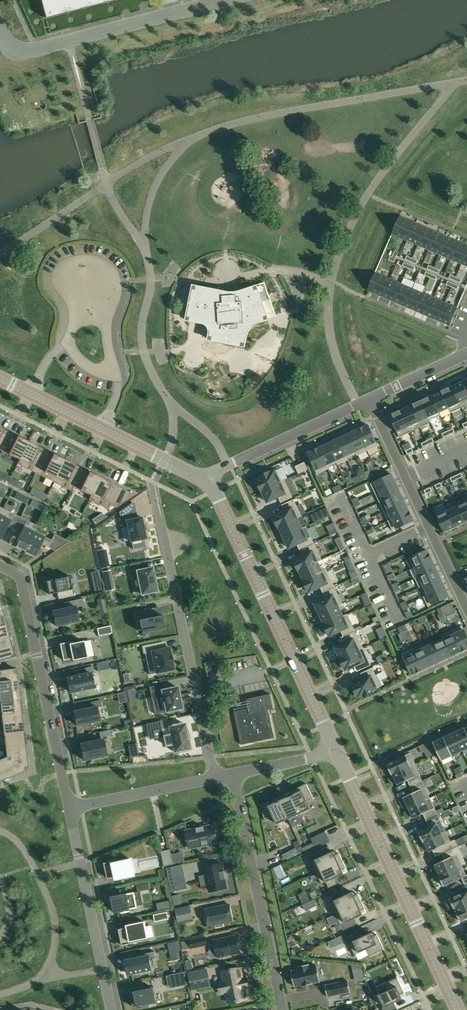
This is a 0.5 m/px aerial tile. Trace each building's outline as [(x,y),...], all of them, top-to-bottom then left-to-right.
[(46,19),(117,0),(41,0),(46,19)] [(407,240),(415,223),(403,218),(396,235),(407,240)] [(418,245),(425,228),(415,223),(407,240),(418,245)] [(436,232),(425,228),(418,245),(429,250),(436,232)] [(447,237),(436,232),(429,250),(440,254),(447,237)] [(447,237),(440,254),(451,259),(458,242),(447,237)] [(451,259),(462,264),(466,252),(466,246),(458,242),(451,259)] [(371,291),(383,296),(390,279),(379,274),(371,291)] [(401,284),(390,279),(383,296),(394,301),(401,284)] [(194,285),(187,319),(212,324),(209,339),(244,346),(248,325),(267,319),(268,318),(276,316),(265,283),(256,285),(241,290),(242,292),(235,294),(235,293),(223,291),(222,292),(216,291),(216,289),(194,285)] [(394,301),(405,306),(412,289),(401,284),(394,301)] [(423,294),(412,289),(405,306),(416,311),(423,294)] [(416,311),(427,315),(434,298),(423,294),(416,311)] [(445,303),(434,298),(427,315),(437,320),(445,303)] [(456,308),(445,303),(437,320),(449,325),(456,308)] [(462,408),(466,406),(466,391),(462,381),(452,386),(462,408)] [(441,391),(451,413),(462,408),(452,386),(441,391)] [(431,396),(440,415),(439,413),(449,409),(451,413),(441,391),(431,396)] [(440,415),(431,396),(421,401),(431,422),(430,420),(440,415)] [(431,422),(421,401),(410,406),(420,427),(431,422)] [(420,427),(410,406),(400,410),(410,432),(420,427)] [(410,432),(400,410),(389,415),(399,437),(410,432)] [(359,430),(358,430),(367,451),(378,446),(368,425),(363,428),(358,430),(359,430)] [(0,427),(0,450),(2,451),(11,433),(0,427)] [(358,455),(367,451),(358,430),(348,435),(358,455)] [(11,433),(2,451),(19,460),(17,464),(29,442),(11,433)] [(358,455),(348,435),(338,440),(348,460),(347,458),(356,453),(357,456),(358,455)] [(348,460),(338,440),(328,444),(338,465),(348,460)] [(46,451),(29,442),(17,464),(35,473),(46,451)] [(319,449),(328,469),(329,469),(328,467),(337,463),(338,465),(328,444),(319,449)] [(318,474),(328,469),(319,449),(318,449),(313,451),(308,454),(318,474)] [(35,473),(53,482),(64,459),(46,451),(35,473)] [(71,491),(82,468),(64,459),(53,482),(71,491)] [(304,462),(295,466),(299,474),(308,469),(304,462)] [(82,468),(71,491),(72,491),(74,487),(91,495),(89,500),(100,477),(82,468)] [(258,481),(256,482),(261,491),(285,480),(284,480),(288,478),(283,468),(277,470),(270,473),(270,472),(261,476),(261,477),(257,480),(258,481)] [(4,473),(1,479),(8,482),(11,476),(4,473)] [(375,493),(396,484),(391,474),(371,484),(375,493)] [(100,477),(89,500),(108,509),(110,505),(116,508),(135,495),(100,477)] [(285,480),(261,491),(261,492),(262,491),(267,502),(278,497),(281,503),(293,497),(285,480)] [(380,503),(400,493),(396,484),(375,493),(380,503)] [(400,493),(380,503),(384,512),(388,510),(404,502),(400,493)] [(277,527),(301,516),(294,499),(282,505),(285,511),(274,516),(274,517),(273,518),(277,527)] [(455,501),(465,523),(466,522),(466,500),(466,499),(457,503),(455,501)] [(29,506),(35,508),(38,502),(32,500),(29,506)] [(132,503),(119,512),(122,528),(127,527),(130,540),(130,542),(131,542),(133,550),(146,547),(144,539),(146,539),(144,531),(145,531),(143,525),(141,517),(138,518),(134,501),(132,503)] [(455,501),(445,506),(455,528),(465,523),(455,501)] [(388,510),(384,512),(388,521),(409,512),(404,502),(388,510)] [(455,528),(445,506),(444,506),(446,511),(436,516),(444,533),(455,528)] [(20,517),(3,509),(0,515),(0,539),(1,540),(7,527),(14,530),(20,517)] [(324,509),(311,515),(314,523),(327,517),(324,509)] [(409,512),(388,521),(393,531),(413,521),(411,517),(412,517),(409,512)] [(95,525),(107,516),(102,513),(92,520),(95,525)] [(279,527),(284,537),(302,529),(297,518),(301,516),(277,527),(278,527),(279,527)] [(37,526),(20,517),(14,530),(20,533),(14,546),(24,551),(37,526)] [(51,540),(35,532),(37,526),(24,551),(35,557),(41,544),(55,551),(69,541),(54,534),(51,540)] [(302,529),(284,537),(289,548),(300,543),(302,549),(314,543),(311,537),(306,527),(302,529)] [(298,571),(322,560),(314,543),(302,549),(305,555),(294,560),(295,561),(294,561),(298,571)] [(411,558),(406,560),(411,569),(415,567),(431,560),(431,559),(429,554),(427,550),(420,553),(411,557),(411,558)] [(322,560),(298,571),(299,571),(304,581),(303,581),(303,582),(327,571),(327,570),(322,572),(318,562),(322,560)] [(419,576),(415,578),(436,569),(431,560),(415,567),(419,576)] [(155,582),(154,576),(152,568),(142,570),(141,562),(129,564),(132,577),(138,576),(142,594),(157,591),(155,582)] [(436,569),(415,578),(419,588),(440,578),(436,569)] [(102,590),(97,571),(90,572),(95,591),(102,590)] [(323,593),(335,587),(327,571),(303,582),(308,591),(309,591),(309,592),(320,587),(323,593)] [(69,576),(46,581),(49,594),(57,593),(58,599),(74,596),(69,576)] [(440,578),(419,588),(420,588),(424,586),(428,595),(424,597),(444,587),(440,578)] [(335,587),(323,593),(326,598),(315,604),(320,614),(340,605),(335,594),(337,593),(335,587)] [(444,587),(424,597),(428,607),(449,597),(444,587)] [(105,597),(97,599),(100,615),(108,614),(105,597)] [(53,615),(51,616),(52,623),(54,622),(55,625),(62,624),(62,626),(69,625),(69,623),(78,620),(75,607),(84,605),(83,598),(64,602),(65,609),(52,612),(53,615)] [(340,605),(320,614),(325,625),(323,625),(324,626),(347,614),(343,616),(338,606),(340,605)] [(446,605),(441,608),(443,613),(445,617),(450,614),(446,605)] [(141,629),(142,633),(165,628),(163,619),(160,619),(157,607),(149,609),(137,612),(139,620),(136,621),(138,630),(141,629)] [(341,631),(343,636),(355,631),(347,614),(324,626),(328,635),(329,635),(330,636),(341,631)] [(0,627),(0,638),(8,636),(9,636),(7,625),(6,625),(0,627)] [(461,651),(462,651),(466,649),(466,648),(466,636),(462,625),(451,630),(461,651)] [(97,628),(98,636),(112,633),(110,626),(97,628)] [(461,651),(451,630),(442,635),(451,656),(461,651)] [(363,648),(355,631),(343,636),(346,642),(335,647),(340,658),(339,659),(363,648)] [(433,642),(441,660),(451,656),(442,635),(441,635),(443,640),(434,644),(433,642)] [(11,646),(12,646),(9,636),(8,636),(0,638),(0,649),(11,646)] [(70,642),(60,644),(63,660),(72,658),(72,660),(87,657),(83,641),(70,644),(70,642)] [(432,665),(441,660),(433,642),(423,646),(432,665)] [(171,655),(169,648),(158,650),(156,643),(142,646),(143,654),(152,652),(156,673),(159,672),(159,674),(171,672),(171,670),(174,669),(172,662),(171,655)] [(0,649),(0,661),(2,660),(2,661),(15,657),(12,646),(11,646),(0,649)] [(412,649),(422,669),(432,665),(423,646),(414,651),(413,649),(412,649)] [(371,665),(363,648),(339,659),(344,669),(345,668),(346,670),(357,665),(359,670),(371,665)] [(421,670),(422,669),(412,649),(402,654),(411,674),(416,672),(421,670)] [(108,663),(96,665),(98,672),(109,669),(108,663)] [(94,673),(93,666),(73,670),(74,676),(66,678),(69,692),(79,690),(79,693),(86,691),(86,689),(94,687),(91,674),(94,673)] [(17,680),(18,680),(16,668),(3,670),(0,671),(0,682),(17,680)] [(353,686),(352,686),(357,696),(358,696),(358,697),(363,695),(364,696),(373,692),(372,691),(381,686),(372,668),(361,673),(363,679),(353,684),(353,686)] [(17,680),(0,682),(0,693),(19,691),(18,680),(17,680)] [(161,684),(151,686),(152,693),(157,714),(166,712),(167,712),(168,714),(176,712),(176,710),(182,708),(177,687),(172,688),(163,690),(161,684)] [(19,701),(20,701),(19,691),(0,693),(0,704),(19,701)] [(239,711),(234,711),(239,735),(240,737),(241,745),(275,738),(273,730),(273,728),(269,710),(273,709),(270,694),(256,697),(246,699),(248,709),(239,711)] [(89,708),(73,712),(74,715),(72,715),(73,722),(75,722),(76,725),(84,724),(84,726),(91,724),(91,722),(99,721),(97,707),(102,706),(100,700),(88,703),(89,708)] [(19,701),(0,704),(0,715),(22,712),(20,701),(19,701)] [(22,723),(23,723),(22,712),(0,715),(2,715),(3,725),(22,723)] [(161,722),(147,725),(149,732),(162,729),(161,722)] [(23,723),(22,723),(3,725),(4,736),(24,733),(23,723)] [(162,729),(149,732),(150,739),(164,736),(166,745),(173,744),(174,752),(178,751),(178,752),(186,750),(190,749),(188,741),(189,741),(187,731),(186,731),(185,724),(181,725),(181,723),(173,725),(173,726),(169,727),(162,729)] [(454,732),(462,751),(466,749),(466,734),(464,728),(454,732)] [(112,735),(111,730),(99,732),(100,738),(101,738),(112,735)] [(452,756),(462,751),(454,732),(443,737),(452,756)] [(5,747),(24,744),(25,744),(24,733),(4,736),(5,747)] [(441,761),(452,756),(443,737),(433,742),(441,761)] [(89,742),(80,744),(83,760),(92,758),(97,757),(106,755),(103,739),(94,741),(89,742)] [(426,752),(431,749),(428,742),(420,746),(423,753),(426,752)] [(2,759),(9,778),(29,770),(26,749),(25,749),(6,752),(7,757),(2,759)] [(410,753),(387,764),(392,775),(415,764),(410,753)] [(133,763),(148,761),(147,755),(132,756),(133,763)] [(4,779),(5,780),(9,778),(2,759),(0,760),(0,768),(4,779)] [(415,764),(392,775),(393,775),(394,776),(392,777),(395,783),(396,782),(398,785),(408,780),(410,786),(422,781),(414,764),(416,764),(415,764)] [(413,793),(403,797),(408,808),(430,798),(425,787),(422,781),(410,786),(413,793)] [(294,794),(291,796),(300,816),(312,811),(307,801),(313,798),(307,784),(292,790),(294,794)] [(286,793),(278,797),(288,819),(292,826),(302,821),(300,816),(291,796),(288,798),(286,793)] [(275,799),(261,805),(265,821),(274,817),(277,824),(288,819),(278,797),(280,801),(277,803),(275,799)] [(430,798),(408,808),(413,818),(423,814),(426,820),(438,815),(435,808),(430,810),(426,800),(430,798)] [(429,826),(418,831),(419,833),(423,842),(446,831),(438,815),(426,820),(429,826)] [(205,827),(205,826),(197,828),(197,829),(186,831),(189,848),(201,845),(201,847),(211,845),(210,843),(218,842),(215,825),(205,827)] [(313,843),(316,848),(330,841),(326,831),(311,838),(313,843)] [(446,831),(423,842),(424,842),(425,844),(424,844),(426,850),(428,849),(429,852),(439,847),(442,854),(454,848),(458,846),(455,840),(451,842),(446,831)] [(313,843),(307,845),(310,851),(316,848),(313,843)] [(436,867),(434,868),(437,873),(439,873),(440,875),(439,875),(439,876),(461,865),(466,863),(458,846),(454,848),(442,854),(445,860),(435,864),(436,867)] [(170,849),(161,851),(164,866),(173,864),(170,849)] [(316,873),(342,861),(339,853),(335,855),(333,851),(325,855),(322,849),(310,855),(313,861),(311,862),(316,873)] [(121,878),(134,875),(131,860),(123,861),(122,859),(104,863),(108,878),(116,877),(116,879),(121,878)] [(342,861),(316,873),(322,884),(326,882),(329,888),(337,884),(334,878),(344,874),(342,870),(346,868),(342,861)] [(206,875),(200,876),(202,886),(209,885),(210,891),(226,888),(224,879),(223,871),(221,864),(205,868),(206,875)] [(183,865),(167,869),(172,892),(188,889),(183,865)] [(439,876),(444,886),(462,878),(465,884),(466,883),(466,875),(461,865),(439,876)] [(137,886),(138,892),(150,889),(149,883),(137,886)] [(331,903),(335,914),(362,901),(358,894),(354,896),(352,892),(344,896),(341,890),(325,898),(328,904),(331,903)] [(450,899),(454,909),(455,908),(456,909),(466,904),(466,891),(450,899)] [(138,907),(134,892),(112,897),(113,902),(111,902),(114,912),(121,911),(121,912),(121,913),(130,912),(129,909),(138,907)] [(310,901),(306,893),(299,897),(302,904),(310,901)] [(169,900),(156,903),(158,910),(171,907),(169,900)] [(362,901),(335,914),(343,931),(357,924),(355,918),(363,914),(361,911),(365,909),(362,901)] [(216,924),(216,927),(223,926),(222,923),(233,921),(229,904),(205,910),(208,926),(216,924)] [(455,911),(460,921),(466,918),(466,904),(456,909),(456,911),(455,911)] [(178,922),(193,919),(190,907),(175,910),(178,922)] [(154,915),(155,922),(169,919),(167,912),(154,915)] [(127,927),(119,929),(122,945),(149,940),(145,921),(127,925),(127,927)] [(369,956),(384,949),(377,934),(373,936),(371,933),(363,936),(360,931),(347,937),(355,955),(366,949),(369,956)] [(236,936),(214,941),(218,957),(239,952),(236,936)] [(191,948),(207,945),(205,937),(182,942),(183,949),(191,948)] [(168,944),(170,952),(178,950),(180,950),(178,942),(168,944)] [(146,956),(125,961),(126,966),(127,969),(128,974),(152,969),(149,959),(156,958),(154,952),(145,954),(146,956)] [(312,983),(320,981),(317,966),(309,967),(308,964),(298,966),(299,969),(291,971),(295,987),(302,985),(302,986),(313,984),(312,983)] [(242,978),(240,968),(232,970),(232,969),(230,970),(222,972),(224,982),(222,983),(224,993),(226,992),(229,1002),(236,1001),(236,1002),(239,1001),(239,1000),(246,999),(244,989),(248,988),(246,978),(242,978)] [(210,983),(207,969),(188,973),(191,987),(210,983)] [(187,984),(185,972),(176,974),(178,986),(187,984)] [(384,1007),(382,1008),(383,1009),(392,1009),(397,1008),(394,1002),(402,998),(400,995),(404,993),(397,978),(383,985),(386,992),(379,995),(384,1007)] [(327,997),(350,992),(348,981),(325,985),(327,997)] [(130,993),(133,1007),(156,1002),(153,988),(130,993)]
